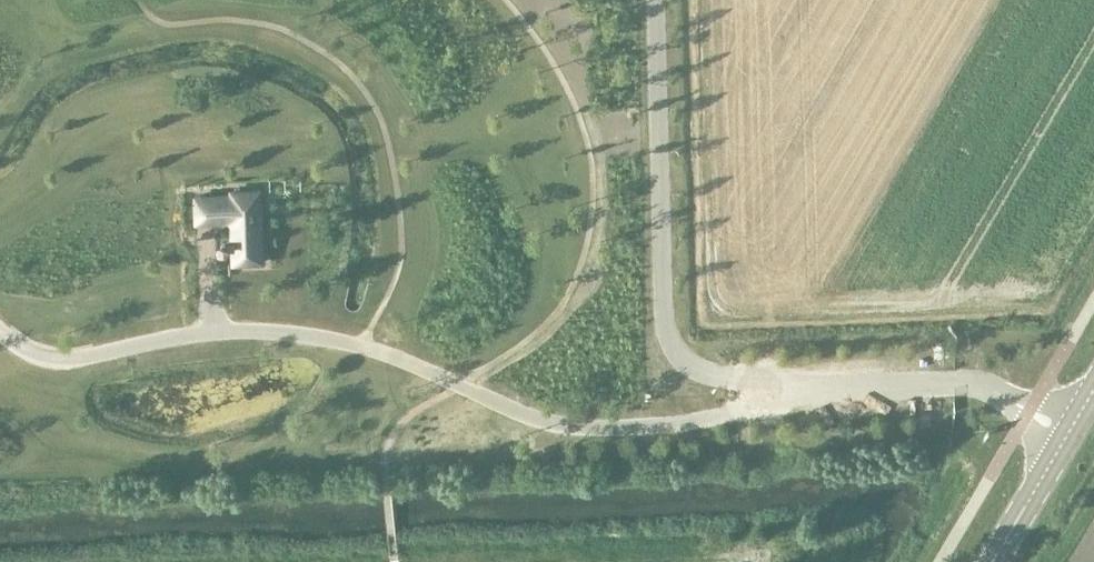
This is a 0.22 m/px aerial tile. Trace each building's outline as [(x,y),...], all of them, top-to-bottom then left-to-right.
[(253,267),(282,265),(279,194),(250,195),(250,200),(232,200),(233,223),(251,222),(253,267)]
